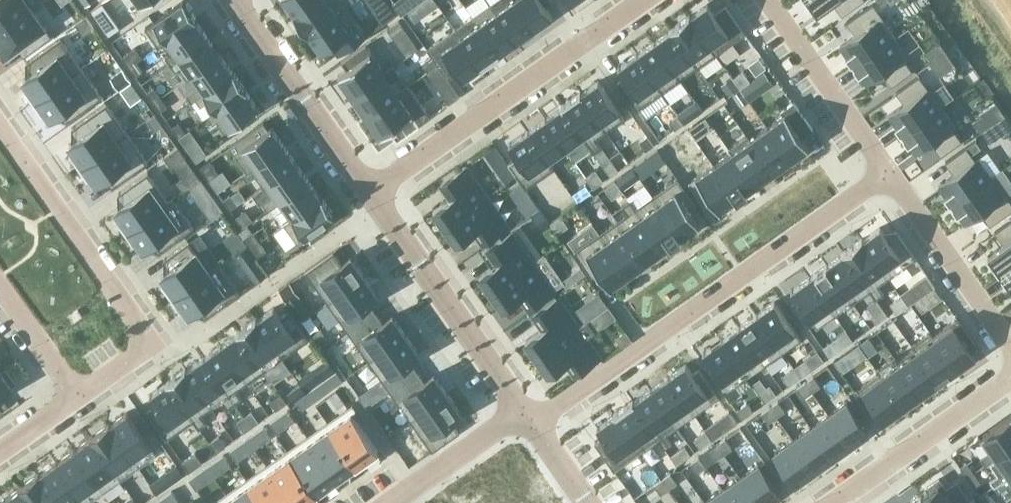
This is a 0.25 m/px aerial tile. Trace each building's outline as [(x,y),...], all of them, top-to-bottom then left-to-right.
[(29,6),(25,0),(0,0),(0,26),(29,6)] [(130,10),(144,0),(123,0),(130,10)] [(196,18),(184,0),(183,0),(145,27),(157,45),(196,18)] [(294,13),(293,14),(293,15),(314,0),(285,0),(294,13)] [(306,33),(345,6),(353,0),(314,0),(293,15),(306,33)] [(384,22),(395,14),(385,0),(369,0),(384,22)] [(421,0),(398,0),(394,3),(402,13),(406,10),(418,2),(421,0)] [(514,0),(494,0),(490,3),(516,41),(534,28),(514,0)] [(545,6),(553,1),(552,0),(514,0),(534,28),(552,15),(545,6)] [(817,13),(833,2),(842,15),(863,0),(807,0),(817,13)] [(406,10),(414,21),(425,13),(418,2),(406,10)] [(500,54),(499,52),(516,41),(490,3),(472,16),(499,54),(500,54)] [(855,34),(839,45),(853,64),(895,34),(872,3),(846,21),(855,34)] [(688,15),(715,54),(745,33),(725,5),(714,13),(707,4),(690,16),(689,15),(688,15)] [(0,26),(0,47),(6,55),(18,47),(23,53),(50,35),(29,6),(0,26)] [(308,33),(321,51),(331,44),(338,55),(365,35),(345,6),(306,33),(307,34),(308,33)] [(108,36),(120,27),(111,14),(98,23),(108,36)] [(82,34),(93,26),(85,15),(74,23),(82,34)] [(698,66),(715,54),(688,15),(671,28),(698,66)] [(482,66),(499,54),(472,16),(454,28),(482,66)] [(196,18),(157,45),(158,46),(162,43),(169,53),(165,56),(170,63),(208,36),(196,19),(197,19),(196,18)] [(398,19),(386,28),(406,56),(418,48),(398,19)] [(446,76),(456,69),(462,78),(480,66),(481,67),(482,66),(454,28),(426,48),(432,58),(437,64),(446,76)] [(680,79),(698,66),(671,28),(670,28),(671,29),(654,41),(680,79)] [(895,34),(853,64),(866,83),(882,72),(891,85),(912,70),(903,57),(905,56),(892,38),(896,35),(895,34)] [(220,54),(208,36),(170,63),(163,68),(175,85),(178,84),(186,78),(220,54)] [(81,67),(60,38),(25,62),(32,72),(22,79),(28,87),(25,89),(33,101),(81,67)] [(663,91),(680,79),(654,41),(636,54),(663,91)] [(925,51),(931,61),(939,55),(946,51),(939,41),(925,51)] [(352,95),(394,65),(393,65),(383,71),(370,53),(371,52),(366,44),(341,61),(346,68),(337,74),(352,95)] [(129,66),(135,61),(141,57),(135,47),(122,56),(129,66)] [(186,94),(191,101),(195,98),(233,72),(220,54),(186,78),(178,84),(185,94),(186,94)] [(618,67),(624,76),(617,81),(637,109),(663,91),(636,54),(618,67)] [(929,62),(936,72),(946,65),(940,56),(939,55),(931,61),(929,62)] [(793,64),(788,57),(781,62),(786,69),(793,64)] [(432,58),(422,65),(427,71),(437,64),(432,58)] [(135,61),(129,66),(135,75),(142,71),(135,61)] [(394,65),(352,95),(366,115),(408,85),(407,84),(397,91),(391,81),(400,75),(394,65)] [(101,96),(81,67),(33,101),(41,112),(44,110),(50,118),(60,111),(66,121),(101,96)] [(119,89),(131,80),(123,68),(123,69),(110,77),(119,89)] [(233,72),(195,98),(195,99),(200,106),(208,100),(215,110),(245,89),(246,89),(233,71),(233,72)] [(772,83),(764,72),(754,79),(762,90),(772,83)] [(904,104),(888,115),(902,134),(941,107),(919,75),(896,91),(904,104)] [(729,95),(732,93),(733,92),(739,88),(731,76),(721,83),(729,95)] [(119,89),(126,99),(138,90),(131,80),(119,89)] [(606,131),(624,118),(598,80),(580,93),(580,92),(579,92),(606,131)] [(441,89),(450,102),(459,95),(450,82),(441,89)] [(408,85),(366,115),(380,135),(389,129),(397,139),(430,116),(408,85)] [(153,87),(147,91),(153,101),(160,96),(153,87)] [(739,105),(747,100),(739,88),(733,92),(732,93),(739,105)] [(224,131),(258,108),(245,89),(207,116),(212,123),(216,120),(224,131)] [(606,131),(579,92),(561,105),(562,106),(594,151),(601,146),(596,138),(606,131)] [(166,106),(160,96),(153,101),(160,110),(166,106)] [(685,107),(692,117),(702,110),(695,101),(685,107)] [(812,129),(793,102),(792,102),(780,111),(783,115),(767,126),(790,159),(808,146),(801,137),(812,129)] [(106,103),(71,128),(78,137),(68,144),(74,152),(71,154),(79,166),(127,133),(106,103)] [(562,106),(544,118),(565,147),(583,135),(562,106)] [(941,107),(902,134),(915,153),(931,142),(940,155),(961,140),(952,127),(955,126),(941,107)] [(146,119),(154,130),(162,125),(154,113),(146,119)] [(668,120),(675,130),(684,123),(677,113),(668,120)] [(991,124),(998,134),(1010,125),(1010,124),(1004,115),(991,124)] [(544,118),(527,131),(547,160),(565,147),(544,118)] [(178,122),(172,127),(178,136),(185,132),(178,122)] [(246,171),(284,144),(271,126),(268,128),(263,122),(229,146),(233,153),(246,171)] [(790,159),(767,126),(750,138),(747,134),(746,135),(772,172),(790,159)] [(179,137),(185,146),(195,139),(188,129),(179,137)] [(508,163),(525,188),(553,168),(547,160),(527,131),(508,144),(517,156),(508,163)] [(79,166),(87,178),(90,175),(96,183),(106,177),(112,186),(147,162),(127,133),(79,166)] [(654,144),(647,134),(638,140),(645,150),(654,144)] [(772,172),(746,135),(728,147),(754,184),(772,172)] [(954,174),(938,185),(951,204),(992,175),(990,176),(978,159),(985,154),(975,140),(945,161),(954,174)] [(284,144),(246,171),(241,174),(246,181),(255,175),(263,186),(296,162),(284,144)] [(177,146),(163,156),(170,166),(184,156),(177,146)] [(731,151),(713,164),(737,197),(747,190),(754,184),(731,151)] [(618,170),(609,156),(601,162),(610,175),(618,170)] [(645,158),(633,166),(642,178),(654,169),(645,158)] [(218,172),(209,160),(200,166),(209,179),(218,172)] [(309,180),(296,162),(263,186),(270,196),(262,201),(267,209),(271,206),(309,180)] [(497,170),(505,182),(515,175),(507,163),(497,170)] [(718,210),(737,197),(713,164),(695,177),(718,210)] [(450,198),(433,210),(444,226),(487,195),(466,166),(440,185),(450,198)] [(633,167),(615,179),(622,189),(639,177),(633,167)] [(593,187),(601,181),(594,171),(586,177),(593,187)] [(124,203),(114,210),(120,218),(117,220),(125,231),(168,202),(147,172),(117,193),(124,203)] [(951,204),(965,223),(981,212),(989,225),(1010,210),(1010,202),(992,175),(951,204)] [(677,177),(652,196),(681,236),(699,224),(688,209),(696,204),(677,177)] [(602,187),(609,198),(620,190),(613,179),(602,187)] [(309,180),(271,206),(284,224),(321,197),(309,180)] [(229,195),(223,199),(230,209),(236,204),(229,195)] [(444,226),(455,241),(472,230),(481,243),(507,225),(487,195),(444,226)] [(628,200),(664,249),(671,243),(671,244),(681,237),(681,236),(652,196),(635,208),(629,200),(628,200)] [(335,215),(322,197),(321,197),(284,224),(296,242),(335,215)] [(537,208),(529,197),(518,205),(526,216),(537,208)] [(125,231),(133,243),(136,241),(142,249),(152,242),(159,252),(194,227),(173,198),(168,202),(125,231)] [(214,198),(202,206),(211,219),(223,211),(214,198)] [(646,261),(664,249),(628,200),(621,205),(627,213),(616,221),(646,261)] [(539,208),(530,215),(542,231),(551,225),(549,222),(539,208)] [(245,209),(235,217),(242,226),(252,219),(245,209)] [(560,214),(549,222),(551,225),(557,233),(567,225),(560,214)] [(987,255),(1000,274),(1010,267),(1010,219),(994,231),(1003,244),(987,255)] [(628,274),(646,261),(616,221),(599,233),(628,274)] [(861,238),(861,239),(888,277),(915,258),(895,229),(886,236),(880,227),(862,239),(861,238)] [(234,253),(246,244),(242,238),(237,230),(236,228),(235,228),(223,237),(234,253)] [(252,231),(242,238),(246,244),(249,248),(259,241),(252,231)] [(496,264),(479,275),(490,291),(533,261),(512,232),(486,250),(496,264)] [(609,287),(628,274),(599,233),(573,251),(592,277),(599,272),(609,287)] [(861,239),(843,251),(876,297),(883,292),(878,284),(888,277),(861,239)] [(163,258),(170,268),(161,275),(166,283),(163,285),(171,297),(209,270),(189,241),(163,258)] [(266,251),(259,241),(249,248),(256,257),(266,251)] [(249,271),(256,281),(264,275),(266,274),(259,264),(246,246),(236,253),(249,271)] [(305,271),(327,302),(364,275),(351,256),(341,263),(332,251),(305,271)] [(843,253),(826,264),(853,302),(870,290),(875,298),(876,297),(843,251),(842,251),(843,253)] [(490,291),(501,307),(518,295),(527,308),(553,290),(533,261),(490,291)] [(171,297),(179,309),(183,306),(188,314),(198,307),(205,317),(240,292),(219,263),(209,270),(171,297)] [(826,264),(809,277),(835,314),(853,302),(826,264)] [(580,266),(571,272),(576,279),(585,273),(580,266)] [(1000,274),(1010,289),(1010,267),(1000,274)] [(364,275),(327,302),(347,331),(375,312),(368,301),(377,294),(364,275)] [(809,277),(790,290),(797,299),(791,303),(805,323),(811,319),(816,327),(835,314),(809,277)] [(278,289),(288,303),(299,295),(289,281),(278,289)] [(919,296),(911,284),(899,293),(908,304),(919,296)] [(914,300),(921,310),(940,296),(934,286),(914,300)] [(908,305),(902,296),(891,303),(897,312),(908,305)] [(542,329),(525,341),(536,356),(587,321),(587,320),(578,326),(558,297),(532,316),(542,329)] [(774,301),(756,314),(782,351),(800,338),(774,301)] [(274,307),(256,319),(255,318),(254,319),(282,357),(308,339),(288,310),(280,316),(274,307)] [(876,323),(887,314),(882,308),(871,316),(876,323)] [(82,315),(77,309),(68,315),(73,321),(82,315)] [(375,312),(347,331),(368,361),(406,334),(392,315),(382,322),(375,312)] [(756,314),(738,327),(764,364),(782,351),(756,314)] [(930,331),(929,331),(955,368),(974,356),(970,350),(976,345),(957,317),(933,335),(930,331)] [(282,357),(254,319),(237,331),(272,381),(273,382),(290,369),(282,357)] [(536,356),(547,372),(564,360),(573,374),(599,355),(587,337),(595,331),(587,321),(536,356)] [(738,327),(721,339),(747,376),(764,364),(738,327)] [(615,337),(622,347),(632,340),(625,330),(615,337)] [(272,381),(237,331),(236,332),(237,333),(220,345),(246,382),(255,393),(272,381)] [(929,331),(911,344),(938,382),(950,373),(949,373),(955,368),(929,331)] [(406,334),(368,361),(389,390),(417,370),(409,360),(419,353),(406,334)] [(868,337),(858,343),(865,353),(868,357),(877,350),(868,337)] [(721,339),(702,352),(709,361),(704,364),(724,392),(747,376),(721,339)] [(843,369),(865,353),(858,343),(836,359),(843,369)] [(895,356),(894,356),(920,393),(937,382),(938,382),(911,344),(913,348),(897,360),(895,356)] [(220,345),(202,357),(234,403),(242,397),(236,389),(246,382),(220,345)] [(794,368),(800,377),(824,360),(818,352),(794,368)] [(894,356),(876,369),(902,406),(920,393),(894,356)] [(202,357),(185,369),(185,368),(184,369),(211,407),(221,400),(227,408),(234,403),(202,357)] [(335,370),(329,362),(300,383),(305,391),(335,370)] [(686,363),(668,376),(694,413),(718,396),(698,368),(692,373),(686,363)] [(0,369),(0,396),(13,387),(11,384),(14,382),(4,368),(1,370),(0,369)] [(184,369),(166,381),(199,428),(207,422),(201,414),(211,407),(184,369)] [(878,373),(853,391),(873,418),(880,413),(884,419),(902,406),(876,369),(875,369),(878,373)] [(417,370),(389,390),(410,420),(447,393),(433,374),(424,381),(417,370)] [(326,378),(332,387),(342,380),(336,371),(326,378)] [(813,375),(804,381),(811,391),(820,385),(813,375)] [(668,376),(650,389),(676,426),(694,413),(668,376)] [(326,378),(316,386),(321,394),(332,387),(326,378)] [(167,438),(193,420),(198,428),(199,428),(166,381),(166,382),(166,383),(149,395),(155,404),(147,410),(167,438)] [(804,381),(796,387),(803,397),(811,391),(804,381)] [(292,402),(295,400),(305,393),(306,392),(305,391),(300,383),(286,393),(292,402)] [(765,402),(776,394),(770,385),(759,393),(765,402)] [(321,394),(316,386),(305,393),(311,401),(321,394)] [(632,400),(631,400),(664,447),(672,441),(666,433),(676,426),(650,389),(633,401),(632,400)] [(268,399),(275,409),(280,406),(286,402),(279,392),(268,399)] [(301,408),(311,401),(305,393),(295,400),(301,408)] [(447,393),(410,420),(431,450),(459,431),(451,419),(460,412),(447,393)] [(631,400),(614,412),(641,451),(658,439),(664,447),(631,400)] [(777,400),(769,406),(776,416),(784,410),(777,400)] [(846,401),(828,415),(848,444),(867,431),(846,401)] [(742,418),(752,410),(746,402),(736,409),(742,418)] [(769,406),(761,412),(768,422),(776,416),(769,406)] [(278,415),(285,426),(294,419),(287,409),(278,415)] [(251,410),(244,415),(251,426),(259,421),(251,410)] [(156,453),(127,411),(109,424),(108,423),(108,424),(137,466),(156,453)] [(316,493),(357,464),(357,465),(378,450),(351,411),(329,427),(290,455),(289,455),(247,484),(248,485),(221,502),(302,502),(316,493)] [(603,436),(594,442),(614,470),(641,451),(614,412),(613,413),(614,414),(596,427),(603,436)] [(244,432),(251,426),(244,415),(236,421),(244,432)] [(285,426),(278,415),(269,422),(277,432),(285,426)] [(828,415),(810,427),(831,456),(848,444),(828,415)] [(979,440),(988,451),(980,457),(985,463),(1010,445),(1010,417),(979,440)] [(712,439),(722,432),(714,421),(704,428),(712,439)] [(137,466),(108,424),(90,436),(120,478),(137,466)] [(255,432),(262,442),(271,436),(263,426),(255,432)] [(810,427),(793,439),(813,469),(831,456),(810,427)] [(253,448),(262,442),(255,432),(246,438),(253,448)] [(209,442),(216,451),(226,444),(219,434),(209,442)] [(90,437),(73,449),(102,491),(120,478),(90,436),(90,437)] [(253,448),(246,438),(238,444),(245,454),(253,448)] [(725,438),(716,443),(723,453),(732,447),(725,438)] [(793,439),(774,452),(795,482),(813,469),(793,439)] [(716,443),(708,449),(715,459),(723,453),(716,443)] [(236,460),(245,454),(238,444),(229,450),(236,460)] [(670,455),(676,464),(690,454),(684,445),(670,455)] [(985,463),(985,464),(989,461),(997,473),(989,478),(993,485),(1010,472),(1010,445),(985,463)] [(73,449),(55,461),(84,502),(85,502),(102,491),(73,449)] [(202,461),(195,451),(182,460),(189,470),(202,461)] [(223,455),(214,461),(221,471),(230,465),(223,455)] [(699,456),(690,462),(697,472),(706,466),(699,456)] [(55,461),(37,474),(58,502),(84,502),(55,461)] [(214,461),(206,467),(213,477),(221,471),(214,461)] [(960,466),(966,476),(973,471),(966,462),(960,466)] [(177,464),(163,473),(171,483),(184,474),(177,464)] [(740,477),(759,502),(765,502),(779,493),(758,464),(740,477)] [(213,477),(206,467),(197,473),(204,483),(213,477)] [(966,476),(972,484),(973,486),(980,481),(973,471),(966,476)] [(670,472),(662,478),(669,488),(677,482),(670,472)] [(993,485),(998,491),(1006,485),(1010,493),(1010,472),(993,485)] [(204,483),(197,473),(189,479),(196,489),(204,483)] [(19,486),(31,502),(58,502),(37,474),(19,486)] [(722,489),(732,502),(759,502),(740,477),(722,489)] [(662,478),(653,484),(660,494),(669,488),(662,478)] [(921,496),(926,502),(971,502),(959,485),(948,492),(939,478),(926,487),(929,490),(921,496)] [(1,500),(4,502),(31,502),(19,486),(19,487),(1,500)] [(705,501),(706,502),(732,502),(722,489),(705,501)] [(167,502),(177,502),(179,501),(171,491),(163,497),(167,502)]
